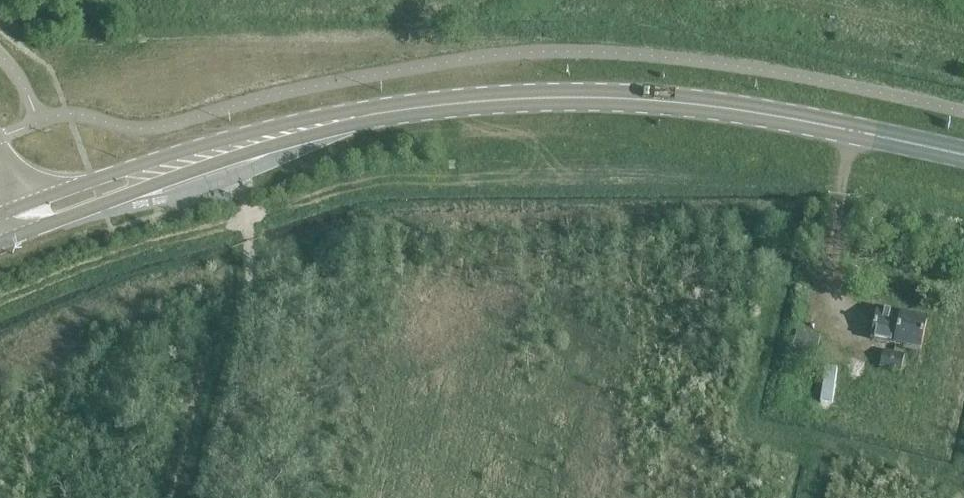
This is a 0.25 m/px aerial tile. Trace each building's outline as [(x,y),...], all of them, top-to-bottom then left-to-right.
[(872,341),(920,352),(928,321),(880,310),(872,341)] [(816,360),(821,336),(797,331),(792,355),(816,360)] [(901,371),(905,355),(884,350),(880,367),(901,371)]
